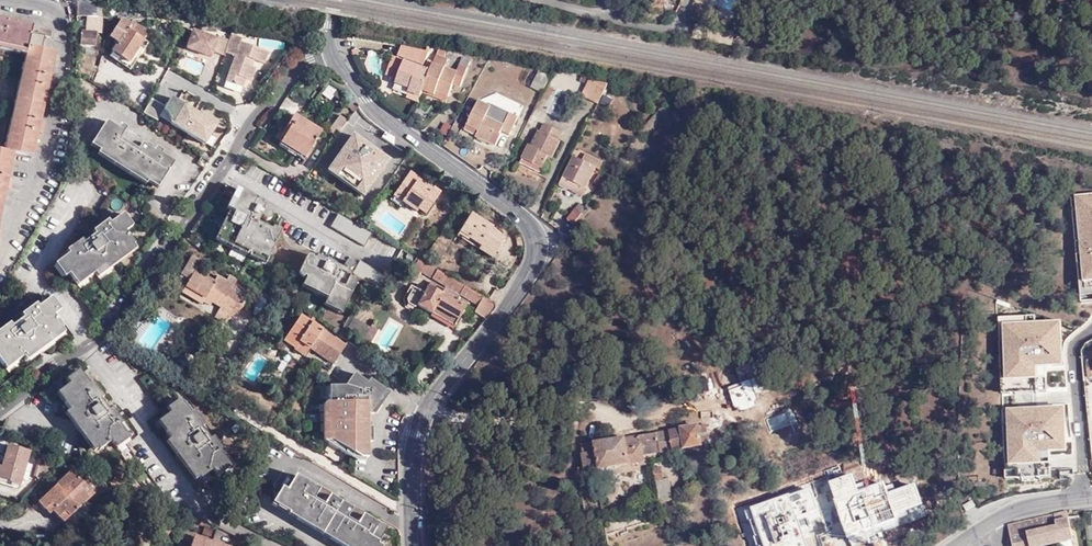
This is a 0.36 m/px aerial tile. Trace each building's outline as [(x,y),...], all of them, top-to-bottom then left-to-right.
[(98,3),(86,0),(78,0),(77,15),(93,17),(97,17),(98,3)] [(10,41),(9,45),(26,49),(25,53),(29,54),(7,149),(16,150),(32,154),(38,130),(43,131),(45,120),(40,119),(48,87),(53,88),(55,76),(51,74),(56,50),(40,47),(44,32),(31,29),(32,22),(7,16),(8,13),(0,11),(0,39),(10,41)] [(194,28),(195,22),(149,14),(148,17),(163,20),(163,23),(194,28)] [(111,37),(120,43),(113,52),(129,63),(145,39),(150,31),(134,20),(131,24),(123,19),(111,37)] [(227,53),(232,40),(222,37),(221,39),(195,29),(188,49),(215,59),(217,53),(226,56),(227,53)] [(96,33),(76,32),(76,45),(95,47),(96,42),(98,42),(99,38),(96,38),(96,33)] [(723,42),(732,43),(734,33),(724,32),(723,42)] [(245,38),(234,34),(232,40),(227,53),(237,57),(228,82),(248,89),(254,81),(258,68),(255,66),(257,61),(267,64),(272,52),(243,42),(245,38)] [(110,57),(131,70),(150,42),(145,39),(129,63),(113,52),(110,57)] [(275,52),(283,55),(288,44),(280,40),(275,52)] [(95,47),(76,45),(76,52),(94,54),(95,47)] [(429,55),(430,53),(404,50),(400,58),(425,69),(431,56),(429,55)] [(29,54),(25,53),(3,148),(7,149),(29,54)] [(450,61),(439,56),(435,67),(425,93),(437,97),(438,93),(450,98),(455,86),(462,89),(473,64),(464,60),(459,74),(447,69),(450,61)] [(393,75),(400,78),(398,83),(407,87),(407,88),(408,90),(409,93),(411,94),(409,98),(420,103),(424,92),(425,93),(435,67),(429,65),(426,72),(395,59),(390,71),(394,72),(393,75)] [(531,86),(542,91),(552,69),(539,68),(531,86)] [(592,73),(589,77),(610,82),(612,77),(592,73)] [(610,82),(589,77),(581,95),(599,104),(610,82)] [(407,88),(407,87),(398,83),(396,88),(411,94),(409,93),(408,90),(407,88)] [(425,93),(424,94),(448,104),(450,98),(438,93),(437,97),(425,93)] [(227,126),(181,101),(171,118),(217,144),(227,126)] [(490,106),(478,101),(467,124),(478,130),(476,134),(475,136),(496,146),(502,132),(512,137),(521,118),(492,103),(490,106)] [(363,114),(358,107),(353,114),(360,120),(363,114)] [(330,130),(338,136),(349,120),(341,114),(330,130)] [(320,131),(296,116),(287,129),(282,126),(275,136),(305,155),(320,131)] [(527,121),(521,118),(512,137),(518,139),(527,121)] [(151,177),(162,184),(174,164),(142,144),(138,151),(121,140),(125,133),(106,121),(91,145),(101,151),(102,149),(117,158),(135,169),(150,179),(151,177)] [(366,126),(374,131),(377,126),(370,121),(366,126)] [(529,143),(521,157),(541,167),(543,168),(549,157),(553,158),(562,141),(558,139),(561,131),(545,123),(540,132),(538,132),(532,145),(529,143)] [(478,130),(467,124),(465,128),(476,134),(478,130)] [(386,139),(395,146),(399,141),(389,134),(386,139)] [(359,146),(356,151),(353,149),(345,161),(358,169),(355,173),(365,180),(379,160),(359,146)] [(8,185),(12,186),(14,176),(10,175),(16,150),(7,149),(3,148),(0,147),(0,220),(8,185)] [(101,151),(99,155),(114,164),(117,158),(102,149),(101,151)] [(584,157),(575,153),(565,174),(587,185),(597,166),(601,168),(604,161),(587,152),(584,157)] [(541,167),(521,157),(519,162),(538,172),(541,167)] [(131,176),(135,169),(117,158),(114,164),(131,176)] [(249,162),(244,158),(240,165),(246,169),(249,162)] [(403,200),(425,214),(443,189),(429,180),(427,183),(420,178),(422,174),(412,167),(396,189),(406,196),(403,200)] [(148,182),(150,179),(135,169),(131,176),(147,185),(148,182)] [(565,174),(563,173),(560,179),(584,191),(587,185),(565,174)] [(597,180),(605,186),(610,178),(603,173),(597,180)] [(150,179),(148,182),(159,189),(162,184),(151,177),(150,179)] [(263,202),(235,189),(226,208),(234,211),(232,215),(228,213),(217,233),(267,258),(281,230),(277,226),(276,229),(272,227),(271,229),(269,233),(251,224),(262,205),(263,202)] [(1074,192),(1078,252),(1082,251),(1085,288),(1091,288),(1091,190),(1074,192)] [(485,207),(490,199),(477,191),(472,198),(485,207)] [(263,212),(265,207),(262,205),(251,224),(269,233),(271,229),(257,222),(261,216),(262,216),(263,218),(263,219),(264,220),(266,221),(268,221),(269,220),(270,219),(271,218),(271,216),(271,215),(270,213),(268,212),(266,212),(264,212),(263,212)] [(567,218),(574,223),(583,212),(576,207),(567,218)] [(373,231),(339,212),(330,227),(364,247),(373,231)] [(470,234),(497,249),(504,236),(486,226),(487,222),(469,212),(458,232),(469,237),(470,234)] [(131,242),(116,220),(59,261),(73,283),(131,242)] [(267,258),(217,233),(215,239),(264,263),(267,258)] [(470,234),(469,237),(468,239),(479,245),(477,249),(492,257),(497,249),(470,234)] [(420,250),(416,256),(419,258),(422,260),(426,254),(420,250)] [(226,310),(229,316),(231,316),(240,307),(246,297),(242,295),(245,290),(236,284),(238,279),(228,273),(225,278),(219,273),(215,279),(198,267),(202,261),(190,253),(172,282),(207,306),(211,300),(220,306),(226,310)] [(353,265),(352,264),(352,262),(350,261),(349,261),(347,261),(345,262),(344,264),(344,265),(344,267),(345,269),(344,270),(342,269),(340,273),(315,260),(311,259),(312,256),(306,256),(298,274),(302,278),(303,275),(306,277),(304,281),(329,294),(326,300),(343,308),(357,280),(354,277),(353,278),(349,276),(351,273),(348,272),(348,270),(350,270),(352,268),(352,267),(353,265)] [(326,261),(317,257),(315,260),(340,273),(342,269),(333,265),(333,264),(327,260),(326,261)] [(422,270),(427,263),(422,260),(419,258),(417,262),(411,272),(419,277),(422,270)] [(348,270),(348,272),(351,273),(377,287),(385,275),(360,261),(352,264),(353,265),(352,267),(352,268),(350,270),(348,270)] [(434,277),(438,270),(427,263),(422,270),(434,277)] [(452,288),(456,280),(438,270),(434,277),(452,288)] [(435,306),(457,320),(468,303),(429,280),(423,292),(411,285),(404,298),(407,305),(415,309),(417,304),(432,313),(435,306)] [(487,318),(498,305),(456,280),(452,288),(478,304),(475,310),(487,318)] [(329,294),(304,281),(301,286),(326,300),(329,294)] [(343,308),(326,300),(324,305),(340,313),(343,308)] [(43,302),(0,333),(0,363),(1,364),(58,323),(43,302)] [(226,310),(220,306),(214,315),(226,324),(231,316),(229,316),(226,310)] [(435,306),(432,313),(454,325),(457,320),(435,306)] [(131,328),(137,330),(144,318),(139,315),(131,328)] [(299,315),(284,340),(295,347),(299,341),(309,347),(321,330),(299,315)] [(1066,363),(1064,317),(1004,319),(1007,391),(1050,390),(1049,363),(1066,363)] [(363,338),(371,343),(379,329),(371,325),(363,338)] [(321,330),(309,347),(318,354),(330,336),(321,330)] [(343,345),(330,336),(318,354),(332,363),(338,353),(343,345)] [(299,341),(295,347),(305,353),(309,347),(299,341)] [(373,413),(387,392),(372,381),(369,384),(356,375),(349,385),(336,385),(335,404),(330,404),(330,413),(330,421),(330,430),(329,441),(326,441),(357,461),(369,460),(370,420),(364,420),(364,415),(368,410),(373,413)] [(63,392),(104,448),(123,434),(84,378),(63,392)] [(229,393),(237,398),(241,392),(232,387),(229,393)] [(1068,403),(1008,405),(1011,462),(1054,460),(1054,449),(1070,449),(1068,403)] [(161,419),(202,475),(223,460),(183,404),(161,419)] [(587,472),(645,461),(643,454),(641,440),(659,437),(662,451),(678,448),(679,451),(686,450),(686,447),(702,444),(701,440),(710,438),(707,422),(582,445),(587,472)] [(643,454),(662,451),(659,437),(641,440),(643,454)] [(9,483),(11,479),(19,481),(28,453),(7,446),(2,464),(0,464),(0,481),(9,483)] [(1053,463),(1031,463),(1031,474),(1052,474),(1053,463)] [(659,466),(651,468),(654,481),(662,479),(659,466)] [(279,501),(356,545),(374,545),(385,527),(363,514),(366,509),(355,503),(351,508),(330,495),(332,491),(322,484),(319,489),(295,474),(279,501)] [(672,500),(667,478),(662,479),(654,481),(659,502),(672,500)] [(72,505),(80,497),(71,488),(66,493),(56,483),(34,505),(41,512),(43,509),(59,524),(75,508),(72,505)] [(72,505),(75,508),(84,501),(80,497),(72,505)] [(1067,510),(1008,525),(1013,545),(1049,545),(1073,541),(1067,510)] [(246,542),(220,529),(212,545),(245,545),(246,542)]
